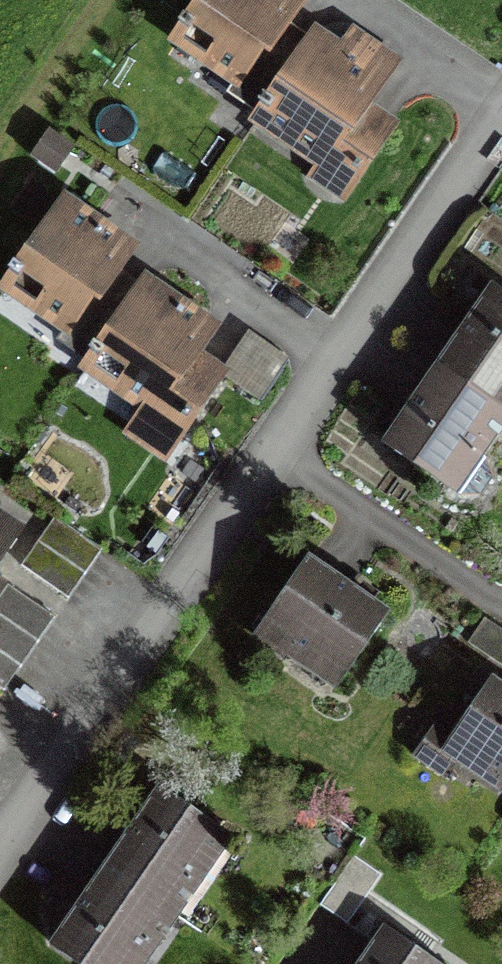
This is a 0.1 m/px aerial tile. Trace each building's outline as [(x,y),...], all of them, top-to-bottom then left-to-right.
[(313,43),(278,19),(290,0),(206,0),(180,39),(238,78),(245,68),(279,92),(262,117),(351,178),(390,120),(360,100),(379,72),(350,51),(321,32),(313,43)] [(150,280),(141,294),(106,270),(127,238),(107,224),(67,198),(9,285),(67,323),(73,315),(107,337),(88,365),(146,403),(127,432),(162,455),(219,368),(191,349),(202,332),(210,320),(150,280)] [(501,404),(501,298),(480,284),(431,357),(501,404)] [(431,357),(374,442),(446,490),(501,405),(501,404),(431,357)] [(78,583),(86,572),(95,560),(102,549),(56,515),(39,540),(23,563),(69,596),(78,583)] [(17,533),(0,521),(0,558),(17,533)] [(397,612),(314,555),(261,633),(345,689),(397,612)] [(40,639),(46,630),(53,621),(8,586),(0,597),(0,687),(5,690),(24,662),(40,639)] [(495,678),(452,741),(501,775),(501,683),(495,678)] [(229,826),(163,781),(131,828),(83,897),(54,941),(88,963),(135,963),(229,826)] [(355,963),(451,963),(453,962),(386,917),(356,962),(355,963)]
